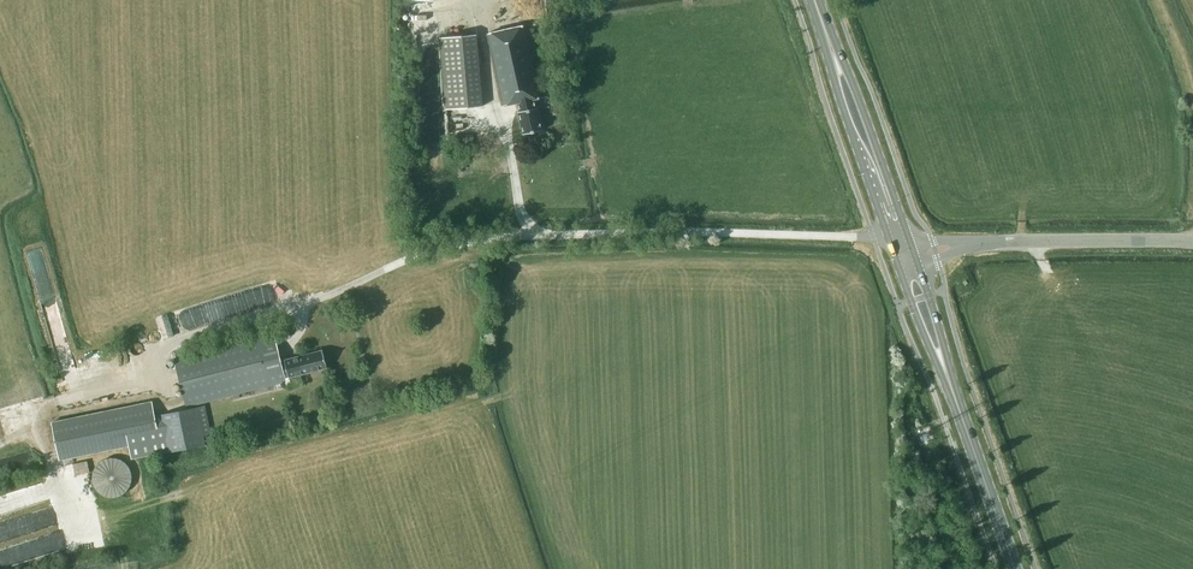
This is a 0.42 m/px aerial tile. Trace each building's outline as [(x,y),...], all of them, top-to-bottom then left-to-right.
[(541,98),(524,25),(487,34),(503,106),(517,103),(519,111),(518,111),(523,134),(543,130),(538,107),(536,107),(534,99),(541,98)] [(482,106),(476,34),(440,37),(446,109),(482,106)] [(507,150),(505,134),(498,135),(500,151),(507,150)] [(474,142),(473,135),(463,135),(463,143),(474,142)] [(290,337),(286,323),(272,326),(274,335),(174,360),(186,407),(286,382),(285,379),(327,368),(322,351),(288,360),(281,361),(276,341),(290,337)] [(59,461),(129,446),(131,459),(205,444),(198,408),(155,416),(152,401),(51,421),(59,461)] [(115,459),(112,459),(109,459),(105,460),(102,461),(99,463),(97,466),(95,468),(94,471),(93,475),(93,478),(93,481),(94,485),(95,488),(97,491),(99,493),(102,495),(105,496),(109,497),(112,498),(115,497),(119,496),(122,495),(124,493),(127,491),(129,488),(130,485),(131,482),(131,478),(131,475),(129,469),(127,466),(124,463),(122,461),(119,460),(115,459)]
